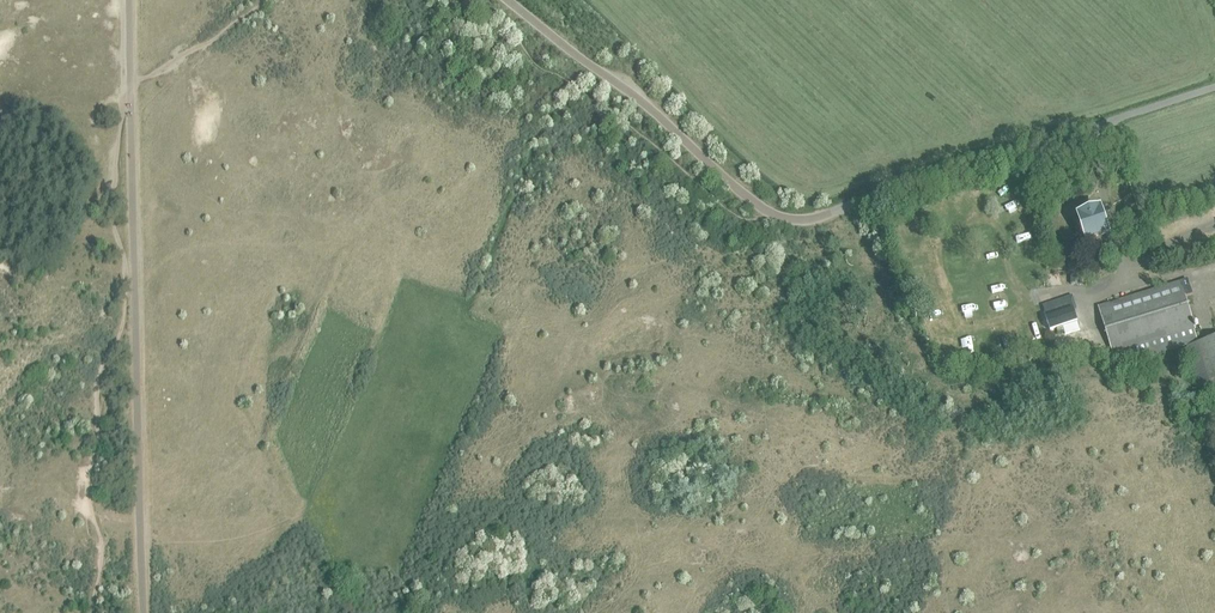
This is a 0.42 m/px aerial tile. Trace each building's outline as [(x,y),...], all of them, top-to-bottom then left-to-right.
[(1079,217),(1082,228),(1087,241),(1108,234),(1100,210),(1079,217)] [(1069,264),(1072,287),(1082,286),(1079,264),(1069,264)] [(1115,356),(1128,352),(1131,362),(1198,342),(1194,330),(1196,330),(1185,297),(1192,294),(1187,280),(1099,309),(1115,356)] [(1044,311),(1045,314),(1051,331),(1056,329),(1057,333),(1063,331),(1064,335),(1080,329),(1070,301),(1044,311)] [(1200,343),(1187,347),(1200,393),(1214,388),(1214,339),(1200,343)]
